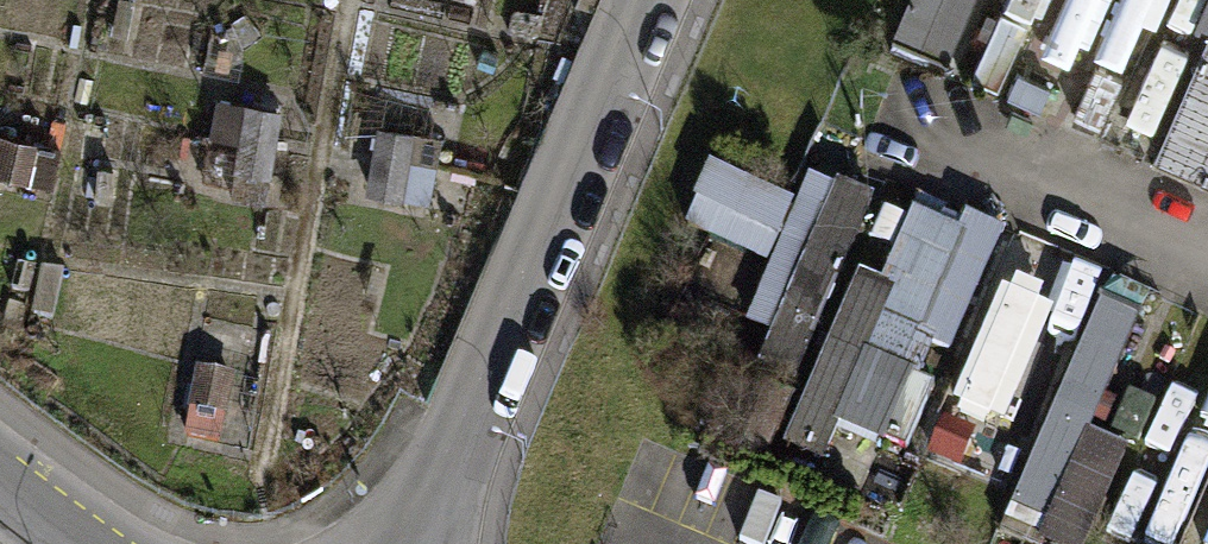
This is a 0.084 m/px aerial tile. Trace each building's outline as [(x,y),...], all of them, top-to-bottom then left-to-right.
[(129,36),(135,0),(119,0),(113,34),(129,36)] [(900,42),(961,64),(985,0),(916,0),(900,42)] [(1191,25),(1207,32),(1207,0),(1201,0),(1191,25)] [(1207,182),(1207,44),(1161,164),(1207,182)] [(267,204),(285,109),(218,97),(211,135),(241,140),(230,197),(267,204)] [(368,191),(430,203),(444,138),(381,125),(368,191)] [(63,147),(0,132),(0,174),(54,187),(63,147)] [(720,168),(690,226),(771,267),(801,208),(720,168)] [(809,175),(750,377),(813,395),(872,193),(809,175)] [(865,281),(832,364),(939,407),(1010,230),(928,197),(890,291),(865,281)] [(223,444),(237,374),(198,366),(183,436),(223,444)] [(1118,392),(1073,374),(1008,536),(1028,543),(1098,543),(1134,453),(1099,439),(1118,392)] [(1022,431),(1023,385),(965,383),(964,429),(1022,431)] [(926,449),(927,387),(803,385),(802,466),(837,467),(837,448),(926,449)]
